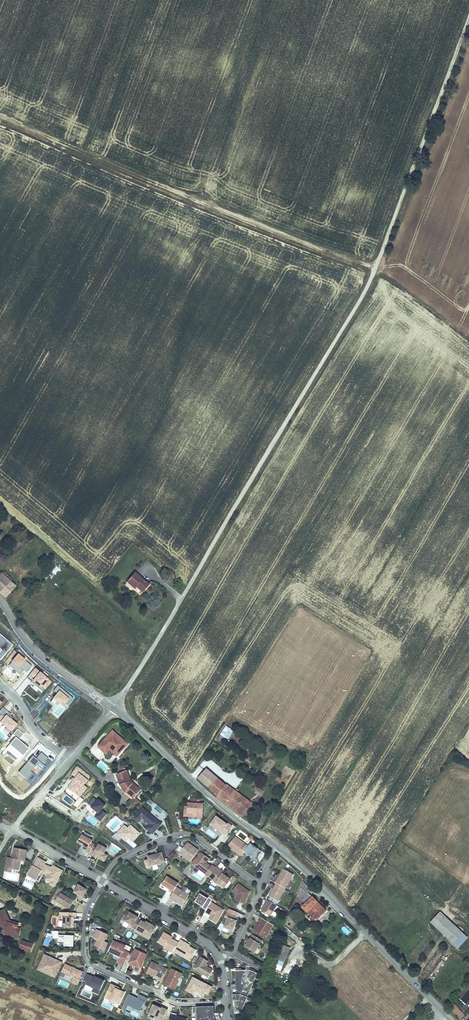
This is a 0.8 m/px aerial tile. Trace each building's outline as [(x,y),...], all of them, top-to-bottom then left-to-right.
[(4,597),(15,584),(0,571),(0,593),(4,597)] [(149,585),(135,573),(126,583),(134,589),(136,587),(142,592),(149,585)] [(220,735),(228,740),(234,731),(226,726),(220,735)] [(113,728),(97,745),(106,753),(110,749),(116,755),(128,743),(113,728)] [(245,799),(205,768),(197,778),(218,794),(219,797),(248,821),(260,806),(247,796),(245,799)] [(127,769),(116,773),(119,781),(124,790),(133,797),(141,788),(131,780),(127,769)] [(203,817),(204,803),(197,803),(198,797),(188,796),(188,805),(184,805),(183,816),(203,817)] [(91,807),(91,808),(98,814),(95,817),(100,822),(106,815),(101,810),(105,806),(98,800),(97,801),(94,798),(88,804),(91,807)] [(162,822),(142,805),(132,816),(138,821),(141,817),(149,823),(145,827),(152,833),(162,822)] [(216,815),(210,823),(221,830),(222,828),(227,832),(232,825),(228,822),(227,823),(216,815)] [(112,837),(118,842),(121,838),(125,842),(128,839),(132,842),(140,834),(130,825),(128,828),(124,825),(116,833),(112,837)] [(81,833),(77,841),(82,843),(84,843),(83,844),(87,847),(86,849),(90,851),(93,845),(94,843),(90,841),(92,839),(81,833)] [(234,836),(228,845),(232,847),(234,847),(234,849),(238,852),(237,852),(240,855),(242,852),(247,845),(234,836)] [(183,847),(179,853),(190,861),(198,850),(187,842),(183,847)] [(262,850),(250,842),(242,852),(246,855),(248,853),(255,859),(262,850)] [(90,851),(89,852),(96,856),(97,854),(102,856),(104,852),(106,847),(99,843),(96,847),(93,845),(90,851)] [(183,847),(180,844),(175,850),(179,853),(183,847)] [(12,858),(7,857),(5,869),(11,870),(12,868),(18,869),(20,859),(24,860),(26,849),(14,847),(12,858)] [(201,851),(191,864),(209,876),(215,867),(211,864),(211,865),(207,862),(210,858),(201,851)] [(161,853),(147,857),(148,860),(144,861),(147,870),(152,869),(151,867),(164,863),(161,853)] [(37,857),(28,874),(36,879),(40,873),(43,875),(45,871),(48,865),(45,864),(46,861),(37,857)] [(62,870),(53,865),(52,867),(48,865),(45,871),(48,873),(46,877),(51,880),(49,884),(54,886),(62,870)] [(224,888),(231,879),(224,874),(221,871),(222,870),(216,866),(215,867),(209,876),(224,888)] [(293,875),(283,869),(275,883),(276,884),(285,889),(293,875)] [(274,871),(270,878),(275,881),(279,874),(274,871)] [(176,888),(178,884),(166,877),(162,885),(170,889),(169,891),(173,893),(176,888)] [(309,893),(312,890),(304,881),(298,895),(305,903),(312,896),(309,893)] [(250,890),(238,882),(232,890),(238,894),(240,895),(238,900),(244,903),(250,890)] [(77,892),(75,896),(81,899),(85,892),(84,891),(84,890),(85,891),(87,888),(78,883),(74,891),(77,892)] [(269,897),(278,902),(285,889),(276,884),(269,897)] [(182,907),(191,891),(184,887),(181,891),(176,888),(173,893),(169,899),(178,904),(182,907)] [(73,900),(60,892),(55,900),(69,908),(73,900)] [(203,907),(202,908),(206,911),(210,903),(212,900),(208,898),(208,899),(200,894),(194,902),(197,904),(203,907)] [(326,910),(312,895),(312,896),(305,903),(302,906),(311,915),(310,917),(314,922),(326,910)] [(270,915),(276,904),(267,899),(261,910),(270,915)] [(224,910),(210,903),(205,912),(211,916),(209,919),(216,924),(224,910)] [(138,916),(126,909),(121,918),(133,924),(132,926),(136,928),(141,919),(137,917),(138,916)] [(3,910),(0,911),(0,926),(5,923),(2,932),(17,937),(22,922),(8,918),(3,910)] [(238,914),(228,910),(225,916),(228,917),(224,928),(232,931),(232,930),(237,921),(235,920),(237,915),(238,914)] [(440,911),(430,922),(453,943),(463,932),(440,911)] [(63,917),(63,928),(73,928),(73,918),(75,918),(75,913),(60,912),(60,917),(63,917)] [(202,916),(198,922),(204,926),(208,920),(202,916)] [(273,924),(260,917),(258,921),(260,922),(254,931),(265,937),(273,924)] [(155,925),(146,921),(145,922),(141,919),(135,930),(144,935),(144,933),(146,933),(149,935),(155,925)] [(107,933),(96,929),(93,936),(98,938),(94,945),(104,950),(107,942),(104,940),(107,933)] [(58,932),(53,932),(53,939),(58,939),(57,943),(64,943),(64,947),(73,947),(74,936),(58,936),(58,932)] [(163,932),(158,942),(164,946),(164,947),(173,952),(178,942),(169,937),(170,936),(163,932)] [(255,952),(262,940),(252,934),(245,947),(255,952)] [(33,943),(22,939),(19,947),(30,951),(33,943)] [(184,941),(180,939),(178,942),(174,951),(190,960),(196,950),(189,946),(183,943),(184,941)] [(125,945),(113,940),(108,951),(120,956),(118,962),(124,964),(129,952),(124,949),(125,945)] [(291,949),(281,945),(275,958),(275,959),(279,960),(275,969),(281,971),(291,949)] [(147,953),(135,948),(129,962),(140,968),(147,953)] [(63,962),(44,953),(37,969),(55,978),(63,962)] [(207,960),(200,956),(193,968),(208,976),(211,970),(211,969),(205,965),(207,960)] [(151,961),(146,972),(154,975),(156,974),(159,976),(158,979),(162,981),(167,968),(151,961)] [(84,971),(65,963),(61,971),(72,976),(70,982),(77,985),(84,971)] [(182,973),(171,968),(164,984),(175,989),(178,981),(177,981),(178,977),(180,978),(182,973)] [(245,969),(235,969),(236,983),(236,987),(236,992),(236,998),(236,1000),(236,1006),(242,1008),(257,972),(249,969),(245,980),(243,979),(245,976),(245,969)] [(94,976),(85,972),(82,979),(86,981),(85,984),(92,987),(90,990),(98,994),(104,979),(94,974),(94,976)] [(207,994),(211,987),(193,977),(186,990),(192,994),(194,990),(203,994),(204,993),(207,994)] [(117,986),(111,983),(105,997),(110,999),(116,1001),(119,1003),(125,991),(118,989),(116,987),(117,986)] [(137,997),(127,993),(123,1003),(139,1010),(143,1001),(146,1002),(148,997),(139,993),(137,997)] [(465,1015),(451,1000),(446,1005),(460,1019),(465,1015)] [(153,1003),(147,1015),(156,1019),(156,1018),(160,1019),(162,1019),(168,1009),(153,1003)] [(194,1005),(196,1019),(215,1019),(213,1015),(213,1012),(213,1005),(194,1005)] [(170,1011),(168,1019),(186,1019),(187,1017),(176,1015),(176,1012),(170,1011)]
